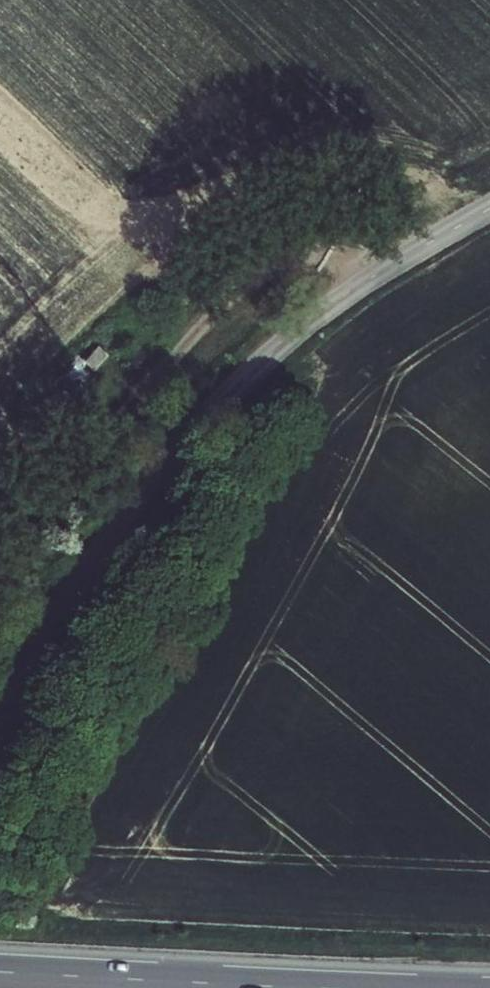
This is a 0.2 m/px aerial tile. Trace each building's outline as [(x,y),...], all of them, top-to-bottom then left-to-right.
[(131,314),(119,330),(128,337),(140,320),(131,314)] [(99,369),(111,352),(100,345),(88,361),(99,369)]
